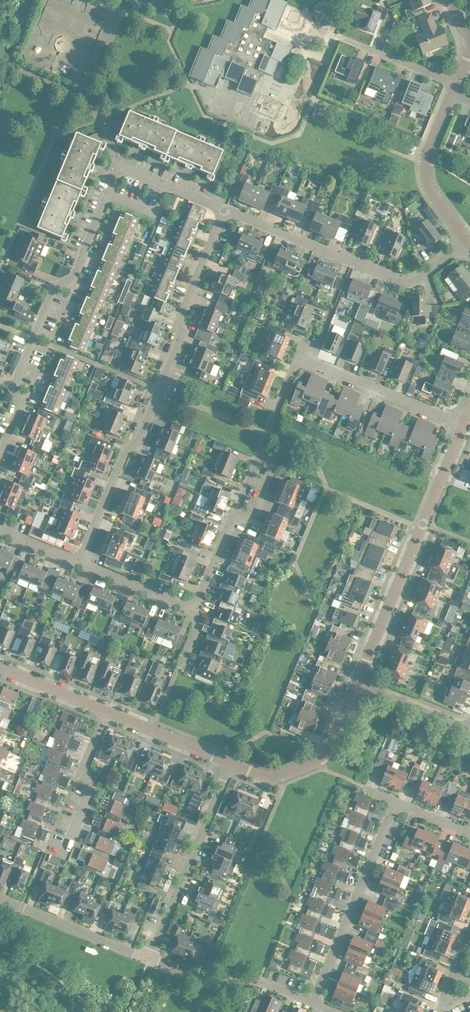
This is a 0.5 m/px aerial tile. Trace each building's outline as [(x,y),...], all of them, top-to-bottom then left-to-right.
[(247,8),(241,5),(236,16),(233,23),(227,20),(222,31),(219,38),(212,35),(209,44),(207,50),(200,47),(198,51),(188,76),(216,88),(220,76),(225,78),(239,84),(236,90),(251,96),(257,81),(258,82),(261,76),(262,72),(273,76),(279,62),(284,64),(285,64),(291,49),(271,41),(262,38),(265,31),(267,26),(276,30),(287,3),(280,0),(250,0),(247,8)] [(429,0),(409,0),(412,7),(404,11),(408,19),(421,13),(419,9),(430,4),(429,0)] [(353,19),(361,22),(359,27),(372,32),(378,18),(384,21),(388,9),(379,6),(376,12),(367,8),(366,11),(358,7),(353,19)] [(440,27),(436,28),(430,13),(418,18),(424,33),(416,37),(423,54),(447,44),(440,27)] [(346,80),(355,84),(364,62),(356,58),(355,60),(341,55),(334,72),(348,77),(346,80)] [(375,67),(364,94),(388,104),(395,85),(398,86),(403,74),(395,71),(393,74),(375,67)] [(432,97),(418,92),(421,85),(410,81),(401,103),(411,107),(410,109),(425,115),(432,97)] [(319,108),(317,114),(326,118),(328,112),(319,108)] [(223,151),(129,112),(124,124),(122,123),(121,123),(114,126),(113,127),(113,128),(113,129),(116,137),(212,176),(223,151)] [(451,133),(445,148),(452,151),(458,135),(451,133)] [(98,135),(98,134),(97,134),(96,134),(89,137),(88,137),(87,139),(76,134),(37,228),(62,239),(101,143),(98,135)] [(250,205),(257,189),(245,184),(248,176),(242,174),(237,185),(243,188),(238,200),(250,205)] [(257,189),(250,205),(262,210),(267,198),(273,200),(274,198),(278,187),(272,184),(269,194),(257,189)] [(287,218),(293,201),(286,199),(289,191),(278,187),(274,198),(279,201),(274,213),(287,218)] [(371,196),(364,193),(361,199),(369,202),(371,196)] [(293,201),(287,218),(298,223),(304,210),(309,213),(314,201),(316,196),(311,194),(309,199),(304,197),(300,205),(293,201)] [(321,234),(328,218),(316,213),(320,204),(314,201),(309,213),(308,215),(314,217),(309,229),(321,234)] [(187,203),(182,216),(198,223),(201,216),(203,217),(206,210),(187,203)] [(389,213),(392,205),(386,203),(383,211),(389,213)] [(116,226),(132,233),(138,219),(119,211),(116,218),(119,219),(116,226)] [(437,219),(432,212),(427,216),(432,223),(437,219)] [(328,218),(321,234),(333,239),(338,227),(345,230),(350,218),(340,215),(334,221),(328,218)] [(198,223),(182,216),(176,229),(195,237),(197,231),(195,230),(198,223)] [(357,235),(355,240),(368,245),(376,226),(364,221),(365,219),(358,216),(351,233),(357,235)] [(439,236),(427,220),(416,228),(415,226),(409,230),(421,245),(426,241),(429,245),(439,236)] [(108,238),(127,246),(132,233),(116,226),(113,233),(110,232),(108,238)] [(393,230),(385,227),(378,244),(386,247),(384,251),(396,257),(404,238),(392,233),(393,230)] [(195,237),(176,229),(171,243),(187,250),(190,242),(192,243),(195,237)] [(246,251),(253,236),(243,232),(241,236),(235,234),(231,245),(246,251)] [(17,247),(34,254),(40,256),(45,245),(48,240),(36,235),(34,240),(22,235),(17,247)] [(253,236),(246,251),(244,257),(260,264),(267,247),(261,245),(263,240),(253,236)] [(127,246),(108,238),(105,244),(108,245),(105,252),(121,259),(127,246)] [(158,244),(152,241),(149,248),(155,250),(158,244)] [(141,256),(146,245),(139,242),(135,254),(141,256)] [(187,250),(171,243),(165,256),(184,264),(186,258),(184,257),(187,250)] [(34,254),(17,247),(13,258),(24,263),(22,269),(34,273),(38,263),(31,260),(34,254)] [(273,249),(266,265),(282,272),(290,251),(280,247),(278,252),(273,249)] [(290,251),(282,272),(293,276),(296,276),(298,276),(300,273),(305,260),(300,258),(301,256),(290,251)] [(121,259),(105,252),(102,260),(99,259),(97,265),(116,272),(121,259)] [(321,282),(328,267),(317,263),(319,257),(311,254),(307,264),(310,265),(305,276),(317,281),(315,285),(319,287),(321,282)] [(184,264),(165,256),(160,269),(176,276),(179,269),(181,270),(184,264)] [(116,272),(97,265),(94,271),(97,272),(94,279),(110,286),(116,272)] [(469,287),(469,277),(461,266),(448,276),(458,289),(455,292),(463,302),(469,297),(469,288),(469,287)] [(328,267),(321,282),(337,289),(341,278),(336,276),(338,271),(328,267)] [(176,276),(160,269),(154,283),(173,290),(175,284),(173,283),(176,276)] [(214,283),(215,284),(223,287),(225,283),(233,286),(233,287),(236,288),(238,281),(242,282),(245,275),(238,272),(234,270),(231,277),(218,272),(215,279),(214,283)] [(2,285),(18,292),(23,280),(30,283),(32,278),(20,273),(18,278),(6,273),(2,285)] [(86,291),(105,299),(110,286),(94,279),(91,286),(88,285),(86,291)] [(127,279),(122,291),(127,293),(132,281),(127,279)] [(360,304),(369,307),(372,301),(374,295),(375,292),(370,290),(371,287),(353,279),(347,292),(363,298),(360,304)] [(173,290),(154,283),(148,296),(165,303),(168,296),(170,296),(173,290)] [(229,298),(233,287),(233,286),(225,283),(223,287),(215,284),(214,283),(213,283),(210,290),(220,294),(217,302),(228,306),(231,299),(229,298)] [(18,292),(2,285),(0,289),(0,298),(6,300),(3,307),(17,313),(16,315),(32,322),(36,314),(26,310),(26,308),(14,302),(18,292)] [(83,305),(99,312),(105,299),(86,291),(83,297),(86,298),(83,305)] [(127,293),(122,291),(118,302),(122,304),(127,293)] [(372,301),(369,307),(367,312),(373,314),(375,308),(387,313),(385,320),(399,326),(404,314),(398,311),(401,304),(389,299),(390,297),(381,294),(380,298),(374,295),(372,301)] [(309,318),(312,319),(315,312),(304,308),(308,300),(297,296),(295,298),(293,297),(291,302),(290,302),(285,313),(291,315),(291,316),(299,319),(301,314),(309,318)] [(418,316),(418,325),(435,325),(442,306),(425,306),(425,297),(412,297),(412,316),(418,316)] [(140,311),(162,320),(164,315),(168,317),(170,312),(174,313),(176,308),(151,298),(147,307),(143,305),(140,311)] [(200,311),(198,316),(217,324),(224,326),(228,316),(225,315),(228,307),(217,303),(214,310),(206,307),(204,312),(200,311)] [(75,318),(94,326),(99,312),(83,305),(80,313),(77,312),(75,318)] [(469,331),(469,310),(465,308),(457,326),(469,331)] [(144,331),(163,339),(165,334),(162,332),(164,327),(160,325),(162,320),(140,311),(137,319),(147,324),(144,331)] [(304,329),(309,318),(301,314),(299,319),(291,316),(291,315),(285,313),(279,327),(287,330),(290,332),(293,324),(304,329)] [(109,330),(114,318),(109,316),(104,328),(109,330)] [(198,328),(196,332),(205,336),(204,339),(210,341),(217,324),(198,316),(196,321),(199,322),(197,327),(198,328)] [(94,326),(75,318),(72,324),(75,325),(72,332),(88,339),(94,326)] [(270,334),(267,342),(285,349),(290,339),(284,336),(287,330),(279,327),(269,323),(266,332),(270,334)] [(331,332),(324,349),(335,354),(342,337),(345,329),(334,325),(331,332)] [(457,326),(450,344),(468,351),(469,347),(469,331),(457,326)] [(163,339),(144,331),(140,341),(129,337),(127,341),(149,350),(151,346),(156,348),(158,342),(161,343),(163,339)] [(88,339),(72,332),(69,339),(66,338),(64,345),(82,353),(88,339)] [(364,346),(356,343),(358,337),(349,333),(345,344),(350,346),(345,358),(356,363),(364,346)] [(110,335),(105,349),(109,350),(112,342),(116,341),(117,337),(110,335)] [(216,340),(213,343),(211,345),(218,348),(220,349),(222,343),(216,340)] [(123,358),(147,367),(149,362),(146,361),(148,356),(147,355),(149,350),(127,341),(125,346),(128,347),(123,358)] [(285,349),(267,342),(263,350),(259,348),(255,357),(272,364),(274,358),(281,360),(285,349)] [(9,354),(12,348),(0,343),(0,350),(9,354)] [(192,350),(189,355),(193,356),(208,362),(212,352),(215,354),(218,348),(211,345),(206,344),(204,349),(198,346),(197,346),(195,351),(192,350)] [(386,362),(392,364),(397,352),(385,348),(383,353),(376,350),(369,368),(381,373),(386,362)] [(57,368),(73,375),(79,361),(60,353),(58,360),(60,361),(57,368)] [(189,355),(187,360),(191,361),(188,366),(193,368),(191,375),(206,381),(213,364),(208,362),(193,356),(189,355)] [(437,374),(453,380),(455,375),(458,376),(463,364),(445,356),(437,374)] [(404,381),(410,383),(419,362),(408,357),(406,362),(399,359),(391,378),(403,383),(404,381)] [(16,367),(18,360),(12,358),(9,364),(16,367)] [(145,372),(147,367),(123,358),(122,362),(126,364),(124,370),(139,376),(142,371),(145,372)] [(247,377),(270,386),(274,376),(268,373),(271,367),(254,360),(247,377)] [(68,388),(73,375),(57,368),(54,375),(52,374),(49,380),(68,388)] [(104,370),(97,368),(93,376),(100,379),(104,370)] [(451,386),(453,380),(437,374),(433,385),(425,381),(421,389),(430,393),(431,392),(448,399),(454,387),(451,386)] [(309,402),(319,377),(314,375),(309,386),(298,382),(289,403),(296,406),(301,399),(309,402)] [(270,386),(247,377),(240,394),(256,401),(259,395),(265,397),(270,386)] [(319,377),(309,402),(317,405),(316,414),(322,417),(331,395),(320,391),(325,379),(319,377)] [(116,389),(131,395),(136,385),(120,379),(116,389)] [(62,401),(68,388),(49,380),(47,386),(49,387),(46,394),(62,401)] [(93,396),(96,389),(98,384),(92,382),(87,393),(93,396)] [(410,383),(406,392),(412,394),(416,386),(410,383)] [(341,400),(331,395),(322,417),(328,419),(334,412),(341,415),(352,390),(346,388),(341,400)] [(131,395),(116,389),(112,399),(127,406),(131,395)] [(357,393),(352,390),(341,415),(349,419),(348,427),(354,430),(363,409),(352,404),(357,393)] [(57,415),(62,401),(46,394),(43,402),(41,401),(38,407),(57,415)] [(240,397),(237,404),(247,408),(250,401),(240,397)] [(107,420),(123,427),(127,417),(121,414),(123,410),(113,406),(107,420)] [(384,433),(394,408),(388,406),(384,417),(373,413),(371,417),(367,415),(360,432),(370,437),(376,430),(384,433)] [(399,410),(394,408),(384,433),(392,436),(390,445),(396,447),(405,426),(395,422),(399,410)] [(28,420),(26,424),(42,430),(45,423),(53,427),(57,417),(38,409),(36,415),(31,413),(29,414),(27,418),(28,420)] [(71,413),(69,419),(74,421),(77,415),(71,413)] [(416,430),(405,426),(396,447),(402,450),(408,443),(416,446),(426,421),(420,419),(416,430)] [(63,430),(69,432),(73,423),(67,420),(63,430)] [(123,427),(107,420),(103,431),(119,437),(123,427)] [(432,424),(426,421),(416,446),(424,449),(423,458),(429,461),(438,440),(427,435),(432,424)] [(158,430),(156,436),(175,444),(179,433),(177,432),(180,426),(171,422),(168,429),(163,427),(161,432),(158,430)] [(30,445),(34,446),(41,449),(44,441),(45,440),(48,434),(41,431),(42,430),(26,424),(25,428),(22,429),(21,433),(22,435),(32,439),(30,445)] [(195,440),(198,433),(192,431),(190,437),(195,440)] [(91,455),(107,462),(108,458),(110,457),(112,453),(111,451),(114,445),(92,436),(89,444),(90,446),(94,448),(91,455)] [(170,454),(175,444),(156,436),(154,439),(158,441),(155,447),(156,448),(154,454),(165,458),(166,457),(169,459),(171,454),(170,454)] [(217,461),(234,468),(238,458),(224,452),(226,447),(215,442),(212,447),(221,451),(217,461)] [(195,444),(193,450),(199,453),(201,447),(195,444)] [(45,451),(41,449),(34,446),(31,452),(21,448),(19,448),(17,452),(18,454),(16,458),(32,465),(38,467),(45,451)] [(140,466),(155,472),(159,462),(163,464),(165,458),(154,454),(152,459),(144,456),(140,466)] [(107,462),(91,455),(88,462),(84,461),(82,461),(78,469),(86,472),(89,474),(92,468),(102,473),(104,472),(106,468),(105,466),(107,462)] [(22,474),(20,479),(31,484),(34,476),(33,474),(29,472),(32,465),(16,458),(14,462),(12,463),(11,467),(12,469),(22,474)] [(234,468),(217,461),(213,471),(204,467),(202,473),(213,478),(216,472),(229,478),(234,468)] [(155,472),(140,466),(135,476),(151,483),(155,472)] [(74,487),(89,493),(91,489),(93,489),(95,485),(94,482),(83,478),(86,472),(78,469),(74,468),(71,476),(73,478),(76,480),(74,487)] [(278,490),(296,498),(301,500),(305,501),(311,488),(307,486),(308,484),(290,476),(288,482),(283,480),(278,490)] [(182,477),(181,477),(178,485),(184,487),(187,479),(182,477)] [(4,488),(2,492),(18,498),(21,491),(25,493),(27,492),(31,484),(20,479),(17,485),(7,481),(5,482),(3,486),(4,488)] [(208,498),(225,505),(229,495),(215,489),(217,484),(206,479),(204,484),(213,488),(208,498)] [(122,501),(141,509),(145,511),(154,490),(143,486),(141,490),(135,487),(133,493),(127,491),(122,501)] [(56,499),(61,501),(72,506),(74,500),(85,504),(87,503),(88,499),(87,497),(89,493),(74,487),(71,494),(67,492),(64,493),(62,497),(58,495),(56,499)] [(296,498),(278,490),(274,501),(280,504),(278,509),(294,516),(301,500),(296,498)] [(2,492),(1,496),(0,496),(0,504),(8,507),(6,513),(17,518),(20,509),(19,507),(15,505),(18,498),(2,492)] [(172,502),(177,505),(181,496),(175,494),(172,502)] [(225,505),(208,498),(204,508),(195,504),(193,510),(205,514),(207,509),(221,515),(225,505)] [(72,506),(61,501),(57,509),(59,512),(63,513),(60,520),(75,527),(77,523),(79,522),(81,518),(80,516),(69,511),(72,506)] [(141,509),(122,501),(118,512),(123,514),(121,520),(139,528),(142,519),(137,517),(141,509)] [(265,523),(283,531),(286,522),(291,524),(294,516),(278,509),(276,515),(269,512),(265,523)] [(21,510),(18,518),(25,520),(27,512),(21,510)] [(194,532),(211,539),(215,529),(201,523),(203,518),(192,513),(189,519),(198,522),(194,532)] [(152,523),(159,527),(162,520),(155,516),(152,523)] [(75,527),(60,520),(52,517),(49,524),(47,525),(44,531),(33,526),(30,535),(54,545),(57,539),(64,542),(67,536),(71,538),(73,537),(75,533),(74,531),(75,527)] [(368,536),(387,543),(391,533),(394,535),(397,528),(373,518),(369,529),(371,530),(368,536)] [(270,544),(276,547),(281,549),(284,541),(280,539),(283,531),(265,523),(258,539),(270,544)] [(105,543),(123,550),(127,542),(131,544),(135,536),(118,529),(116,535),(110,532),(105,543)] [(167,541),(170,533),(161,529),(158,537),(167,541)] [(206,549),(211,539),(194,532),(190,542),(181,539),(179,544),(190,549),(193,544),(206,549)] [(359,552),(383,561),(386,555),(383,554),(387,543),(368,536),(366,542),(364,541),(359,552)] [(253,556),(254,556),(258,558),(262,550),(271,554),(273,553),(276,547),(270,544),(258,539),(254,537),(252,543),(240,538),(235,549),(253,556)] [(440,545),(435,556),(435,557),(448,562),(447,562),(452,564),(459,546),(454,544),(443,539),(440,545)] [(123,550),(105,543),(100,554),(112,559),(110,564),(121,569),(125,560),(120,559),(123,550)] [(174,565),(191,571),(195,561),(181,555),(183,550),(172,546),(170,551),(178,555),(174,565)] [(12,576),(17,563),(12,561),(14,555),(9,553),(10,550),(4,548),(0,557),(0,566),(7,569),(5,573),(12,576)] [(228,565),(241,570),(249,574),(251,575),(258,558),(254,556),(253,556),(235,549),(228,565)] [(381,568),(383,561),(359,552),(355,550),(351,561),(351,566),(355,568),(355,569),(373,577),(377,566),(381,568)] [(435,557),(435,556),(431,555),(426,566),(431,568),(428,574),(445,580),(445,579),(448,578),(451,573),(449,569),(452,564),(447,562),(448,562),(435,557)] [(19,578),(29,582),(36,566),(30,563),(29,566),(23,564),(23,565),(17,563),(12,576),(11,579),(18,582),(19,578)] [(191,571),(174,565),(170,575),(161,571),(159,576),(171,581),(173,576),(187,582),(191,571)] [(226,583),(242,590),(249,574),(241,570),(228,565),(224,576),(228,578),(226,583)] [(44,593),(54,569),(49,567),(46,573),(41,571),(42,568),(36,566),(29,582),(39,586),(37,590),(44,593)] [(54,569),(44,593),(51,596),(53,592),(63,596),(70,580),(64,577),(63,580),(57,578),(60,571),(54,569)] [(346,585),(370,595),(372,588),(369,587),(373,577),(355,569),(352,575),(350,574),(346,585)] [(433,596),(438,598),(440,592),(443,590),(446,585),(444,582),(445,580),(428,574),(426,580),(421,578),(417,590),(421,592),(421,591),(433,596)] [(76,582),(70,580),(63,596),(73,600),(71,604),(78,607),(80,603),(85,591),(88,584),(82,582),(80,587),(74,585),(76,582)] [(219,600),(221,600),(235,606),(242,590),(226,583),(222,581),(217,593),(221,594),(219,600)] [(264,588),(256,585),(253,592),(260,596),(264,588)] [(370,595),(346,585),(341,595),(344,596),(341,602),(359,610),(364,600),(367,601),(370,595)] [(98,606),(105,590),(99,587),(98,590),(92,588),(90,593),(85,591),(80,603),(86,606),(88,602),(98,606)] [(106,614),(113,617),(122,596),(117,594),(115,597),(110,595),(111,592),(105,590),(98,606),(108,611),(106,614)] [(414,609),(426,614),(426,613),(433,616),(436,608),(435,605),(438,598),(433,596),(421,591),(421,592),(414,609)] [(259,598),(252,595),(249,601),(256,604),(259,598)] [(122,596),(113,617),(130,624),(138,604),(133,601),(131,604),(126,602),(127,598),(122,596)] [(458,606),(459,602),(455,600),(450,598),(448,602),(458,606)] [(219,618),(230,623),(235,625),(239,614),(234,612),(237,607),(235,606),(221,600),(217,611),(221,613),(219,618)] [(359,610),(341,602),(338,609),(336,608),(332,618),(341,622),(346,624),(356,628),(358,622),(355,620),(359,610)] [(463,602),(460,608),(466,611),(469,605),(463,602)] [(147,631),(150,622),(152,619),(147,617),(149,611),(143,609),(144,606),(138,604),(130,624),(147,631)] [(414,609),(407,626),(406,626),(419,631),(423,633),(428,622),(423,620),(426,614),(414,609)] [(230,623),(219,618),(215,617),(210,628),(204,625),(201,630),(208,633),(223,639),(228,641),(235,625),(230,623)] [(14,632),(7,629),(10,622),(0,618),(0,619),(0,631),(1,632),(0,635),(0,646),(7,649),(14,632)] [(154,634),(164,638),(171,621),(165,619),(164,622),(158,619),(156,625),(150,622),(147,631),(145,635),(152,638),(154,634)] [(176,624),(171,621),(164,638),(174,642),(172,646),(179,649),(184,637),(179,634),(181,629),(175,626),(176,624)] [(251,631),(258,633),(260,627),(253,624),(251,631)] [(402,637),(399,643),(412,649),(419,631),(406,626),(407,626),(402,624),(398,635),(402,637)] [(328,644),(346,651),(351,640),(342,636),(344,630),(338,628),(332,625),(330,631),(333,632),(328,644)] [(28,637),(30,631),(21,627),(16,638),(22,640),(17,653),(28,658),(35,640),(28,637)] [(208,646),(205,651),(222,658),(226,647),(221,645),(223,639),(208,633),(203,644),(208,646)] [(56,649),(48,646),(51,639),(42,635),(37,646),(43,649),(37,662),(49,666),(56,649)] [(435,647),(441,649),(444,642),(437,640),(435,647)] [(469,659),(469,641),(468,640),(466,646),(462,645),(458,654),(469,659)] [(412,649),(399,643),(395,642),(388,659),(392,661),(404,666),(405,666),(412,649)] [(69,675),(77,657),(66,653),(68,646),(63,644),(58,655),(64,657),(58,670),(69,675)] [(341,663),(346,651),(328,644),(323,655),(320,654),(317,660),(330,665),(332,659),(341,663)] [(85,649),(77,668),(83,670),(79,679),(90,683),(96,670),(99,672),(101,668),(90,663),(93,657),(89,655),(90,652),(85,649)] [(222,658),(205,651),(201,649),(191,673),(212,681),(222,658)] [(458,654),(454,664),(457,666),(455,671),(469,677),(469,659),(458,654)] [(447,666),(450,659),(441,656),(438,662),(447,666)] [(327,671),(330,665),(317,660),(315,666),(318,667),(313,679),(332,686),(337,674),(327,671)] [(99,673),(105,675),(100,687),(111,692),(118,675),(111,672),(114,665),(104,661),(99,673)] [(163,665),(153,661),(149,672),(159,676),(163,665)] [(409,667),(405,666),(404,666),(392,661),(387,672),(388,672),(385,678),(397,683),(400,677),(404,679),(409,667)] [(141,680),(133,677),(136,670),(127,666),(122,677),(128,679),(122,692),(133,697),(141,680)] [(466,694),(469,688),(469,689),(469,684),(469,683),(469,677),(455,671),(453,677),(455,678),(451,687),(466,694)] [(154,685),(157,679),(153,677),(143,701),(154,705),(161,688),(154,685)] [(327,698),(332,686),(313,679),(308,690),(305,689),(303,695),(315,700),(317,694),(327,698)] [(7,709),(11,700),(14,701),(18,693),(0,685),(0,706),(7,709)] [(462,704),(466,694),(451,687),(447,697),(445,696),(442,702),(454,707),(456,701),(462,704)] [(293,696),(285,691),(279,701),(287,706),(293,696)] [(313,706),(315,700),(303,695),(301,701),(304,702),(299,714),(317,721),(322,709),(313,706)] [(0,706),(0,725),(3,717),(7,719),(10,711),(7,709),(0,706)] [(63,722),(59,731),(73,737),(76,731),(84,734),(88,724),(81,721),(82,719),(63,712),(59,720),(63,722)] [(312,733),(317,721),(299,714),(294,725),(291,724),(289,730),(301,735),(303,729),(312,733)] [(32,739),(36,731),(31,729),(27,737),(32,739)] [(74,737),(73,737),(59,731),(56,729),(52,738),(56,739),(52,748),(66,754),(68,749),(76,752),(81,742),(74,739),(74,737)] [(116,759),(123,740),(113,735),(108,747),(103,744),(97,758),(107,762),(109,756),(116,759)] [(387,737),(383,748),(387,750),(390,751),(394,740),(387,737)] [(123,740),(116,759),(122,762),(120,767),(129,771),(135,758),(130,755),(134,744),(123,740)] [(2,758),(5,759),(9,751),(0,747),(0,762),(2,758)] [(45,766),(59,772),(61,766),(69,770),(73,759),(66,756),(67,755),(66,754),(52,748),(48,747),(45,755),(49,757),(45,766)] [(152,774),(159,755),(149,750),(144,761),(139,759),(134,771),(144,775),(145,771),(152,774)] [(170,759),(159,755),(152,774),(158,777),(156,780),(166,784),(171,773),(166,770),(170,759)] [(384,758),(379,769),(385,771),(380,783),(381,784),(381,786),(386,788),(388,786),(390,787),(397,770),(393,768),(394,765),(394,764),(395,763),(384,758)] [(181,786),(188,789),(195,770),(185,765),(180,776),(175,774),(170,786),(180,790),(181,786)] [(397,770),(390,787),(392,788),(392,790),(397,793),(399,791),(400,791),(403,785),(405,779),(407,774),(403,773),(405,768),(399,765),(397,770)] [(41,785),(55,791),(58,785),(66,789),(70,779),(63,776),(64,774),(59,772),(45,766),(42,774),(45,776),(41,785)] [(408,777),(414,780),(418,768),(413,766),(408,777)] [(424,771),(418,768),(414,780),(419,782),(424,771)] [(195,770),(188,789),(194,792),(192,795),(190,810),(196,813),(210,780),(205,778),(206,774),(195,770)] [(425,802),(432,784),(422,780),(415,798),(425,802)] [(443,791),(449,794),(452,787),(454,783),(448,781),(443,791)] [(130,796),(133,789),(134,786),(128,783),(124,793),(130,796)] [(11,792),(14,786),(8,784),(6,790),(11,792)] [(56,791),(55,791),(41,785),(38,784),(34,792),(38,793),(34,803),(48,809),(50,803),(59,806),(63,796),(56,793),(56,791)] [(425,802),(435,806),(442,789),(432,784),(425,802)] [(469,794),(452,787),(444,806),(451,809),(450,812),(460,816),(469,794)] [(241,815),(249,796),(238,791),(233,803),(228,801),(222,814),(232,818),(234,813),(241,815)] [(106,812),(118,817),(124,819),(129,807),(124,805),(127,798),(114,792),(111,799),(103,796),(99,806),(106,809),(105,811),(106,812)] [(353,811),(367,817),(370,812),(378,815),(382,805),(375,802),(376,800),(357,792),(354,801),(357,802),(353,811)] [(469,794),(460,816),(469,820),(469,794)] [(249,796),(241,815),(239,819),(261,828),(268,810),(257,806),(260,800),(249,796)] [(161,800),(154,797),(151,804),(158,807),(161,800)] [(27,820),(41,826),(43,820),(51,824),(56,814),(48,811),(49,809),(48,809),(34,803),(30,801),(27,809),(31,811),(27,820)] [(175,814),(178,807),(165,801),(162,809),(175,814)] [(151,806),(149,813),(155,816),(158,809),(151,806)] [(346,829),(360,835),(362,829),(371,833),(375,822),(368,819),(368,818),(367,817),(353,811),(350,810),(346,818),(350,820),(346,829)] [(96,813),(91,824),(99,827),(98,829),(99,829),(114,835),(117,837),(122,824),(116,822),(118,817),(106,812),(104,817),(96,813)] [(164,836),(181,843),(185,833),(178,830),(179,827),(175,825),(176,821),(165,816),(162,823),(168,826),(164,836)] [(42,827),(41,826),(27,820),(23,819),(20,827),(23,829),(19,838),(33,844),(36,838),(44,841),(48,831),(41,828),(42,827)] [(212,824),(210,829),(216,832),(219,826),(212,824)] [(339,846),(353,852),(355,847),(363,850),(367,840),(360,837),(361,835),(360,835),(346,829),(342,827),(339,836),(343,837),(339,846)] [(421,850),(430,829),(425,827),(423,831),(417,829),(415,833),(409,830),(402,846),(412,850),(414,849),(415,847),(421,850)] [(112,841),(114,835),(99,829),(97,835),(88,831),(84,841),(91,844),(90,846),(114,856),(119,844),(112,841)] [(430,829),(421,850),(427,852),(426,856),(437,861),(444,844),(437,842),(439,838),(433,835),(434,831),(430,829)] [(181,843),(164,836),(160,846),(154,844),(151,851),(162,855),(164,851),(169,853),(170,851),(177,853),(181,843)] [(255,839),(247,836),(244,843),(252,846),(255,839)] [(456,864),(465,843),(460,841),(459,843),(454,841),(453,841),(451,847),(444,844),(437,861),(449,865),(450,862),(456,864)] [(211,853),(236,863),(241,851),(222,843),(220,847),(214,845),(211,853)] [(468,850),(469,845),(465,843),(456,864),(467,869),(467,868),(469,869),(469,851),(468,850)] [(331,864),(343,869),(345,870),(348,864),(356,868),(360,857),(353,854),(354,853),(353,852),(339,846),(335,845),(332,853),(335,855),(331,864)] [(102,872),(107,860),(81,849),(77,859),(84,862),(83,864),(89,866),(102,872)] [(150,870),(167,877),(171,867),(164,864),(165,862),(160,860),(162,855),(151,851),(148,858),(154,860),(150,870)] [(236,863),(211,853),(207,861),(214,864),(212,868),(213,869),(211,874),(222,878),(224,873),(231,876),(236,863)] [(13,862),(3,858),(4,855),(0,854),(0,886),(3,887),(4,883),(7,878),(13,862)] [(13,862),(7,878),(4,883),(21,890),(28,873),(22,870),(24,864),(23,864),(25,860),(15,856),(13,862)] [(126,862),(115,858),(112,864),(124,869),(126,862)] [(320,880),(334,886),(337,880),(345,884),(349,873),(342,871),(343,869),(331,864),(324,861),(321,869),(324,871),(320,880)] [(399,887),(404,876),(407,877),(410,871),(398,866),(396,872),(386,867),(381,879),(399,887)] [(79,877),(82,870),(75,867),(74,871),(75,875),(79,877)] [(167,877),(150,870),(144,868),(137,885),(148,890),(150,885),(154,887),(155,885),(162,888),(167,877)] [(56,887),(50,885),(51,881),(47,879),(50,872),(44,869),(37,887),(43,889),(38,901),(49,906),(51,901),(56,887)] [(336,886),(334,886),(320,880),(317,879),(310,896),(327,903),(330,898),(338,901),(342,891),(335,888),(336,886)] [(394,898),(399,887),(381,879),(376,891),(382,894),(380,899),(395,906),(397,901),(398,900),(394,898)] [(72,896),(77,883),(71,881),(69,887),(58,883),(56,887),(51,901),(61,906),(66,894),(72,896)] [(195,892),(220,902),(225,890),(212,884),(208,882),(206,882),(204,886),(198,884),(195,892)] [(84,886),(77,883),(72,896),(78,898),(73,911),(83,915),(84,915),(89,901),(90,901),(92,897),(87,895),(89,889),(83,886),(84,886)] [(449,904),(467,911),(469,904),(469,900),(465,898),(467,892),(446,883),(439,900),(449,904)] [(418,884),(415,893),(421,895),(424,887),(418,884)] [(220,902),(195,892),(191,900),(198,902),(196,907),(210,912),(211,908),(216,910),(220,902)] [(328,904),(327,903),(310,896),(306,904),(310,906),(306,915),(320,921),(322,915),(330,919),(335,909),(328,906),(328,904)] [(154,898),(149,909),(154,911),(159,900),(154,898)] [(103,914),(109,901),(102,899),(100,905),(90,901),(89,901),(84,915),(83,915),(81,919),(93,924),(98,912),(103,914)] [(393,912),(395,906),(380,899),(378,905),(367,901),(362,913),(381,920),(386,909),(393,912)] [(109,901),(103,914),(109,916),(104,929),(115,933),(117,929),(122,915),(112,910),(115,904),(109,901)] [(467,911),(449,904),(445,912),(441,910),(437,919),(454,925),(456,920),(462,922),(467,911)] [(117,929),(127,933),(132,921),(138,923),(144,911),(137,908),(135,915),(124,910),(122,915),(117,929)] [(413,917),(423,921),(426,914),(416,910),(413,917)] [(368,929),(366,934),(377,939),(380,933),(376,932),(381,920),(362,913),(358,924),(368,929)] [(299,933),(313,938),(315,933),(323,936),(327,926),(320,923),(321,921),(320,921),(306,915),(302,914),(299,922),(303,923),(299,933)] [(429,937),(452,946),(457,936),(451,933),(453,927),(436,920),(429,937)] [(182,956),(190,937),(179,933),(182,927),(176,924),(170,937),(176,939),(171,951),(182,956)] [(294,951),(308,957),(311,952),(319,955),(323,945),(316,942),(317,940),(313,938),(299,933),(298,932),(295,941),(298,942),(294,951)] [(353,936),(348,948),(367,955),(373,958),(380,940),(377,939),(366,934),(363,940),(353,936)] [(200,942),(190,937),(182,956),(180,960),(191,965),(195,955),(203,958),(209,943),(201,940),(200,942)] [(452,946),(429,937),(422,954),(439,961),(442,955),(448,957),(452,946)] [(367,955),(348,948),(343,959),(348,961),(346,967),(366,976),(369,969),(362,967),(367,955)] [(308,957),(294,951),(291,950),(287,958),(291,960),(287,969),(301,975),(300,978),(308,981),(316,962),(309,959),(310,958),(308,957)] [(408,971),(437,983),(441,973),(436,970),(438,965),(421,957),(418,964),(416,964),(408,971)] [(268,967),(275,969),(277,964),(271,961),(268,967)] [(364,981),(366,976),(346,967),(343,973),(342,972),(337,984),(356,992),(359,984),(365,986),(366,982),(364,981)] [(437,983),(408,971),(408,983),(410,984),(407,991),(424,998),(426,992),(433,994),(437,983)] [(356,992),(337,984),(332,996),(334,996),(331,1002),(352,1011),(355,1004),(351,1003),(356,992)] [(402,1011),(421,1011),(422,1008),(410,1003),(413,997),(402,993),(398,1001),(403,1003),(400,1011),(402,1011)] [(250,1011),(277,1011),(282,1002),(269,996),(265,1005),(255,1001),(250,1011)]
